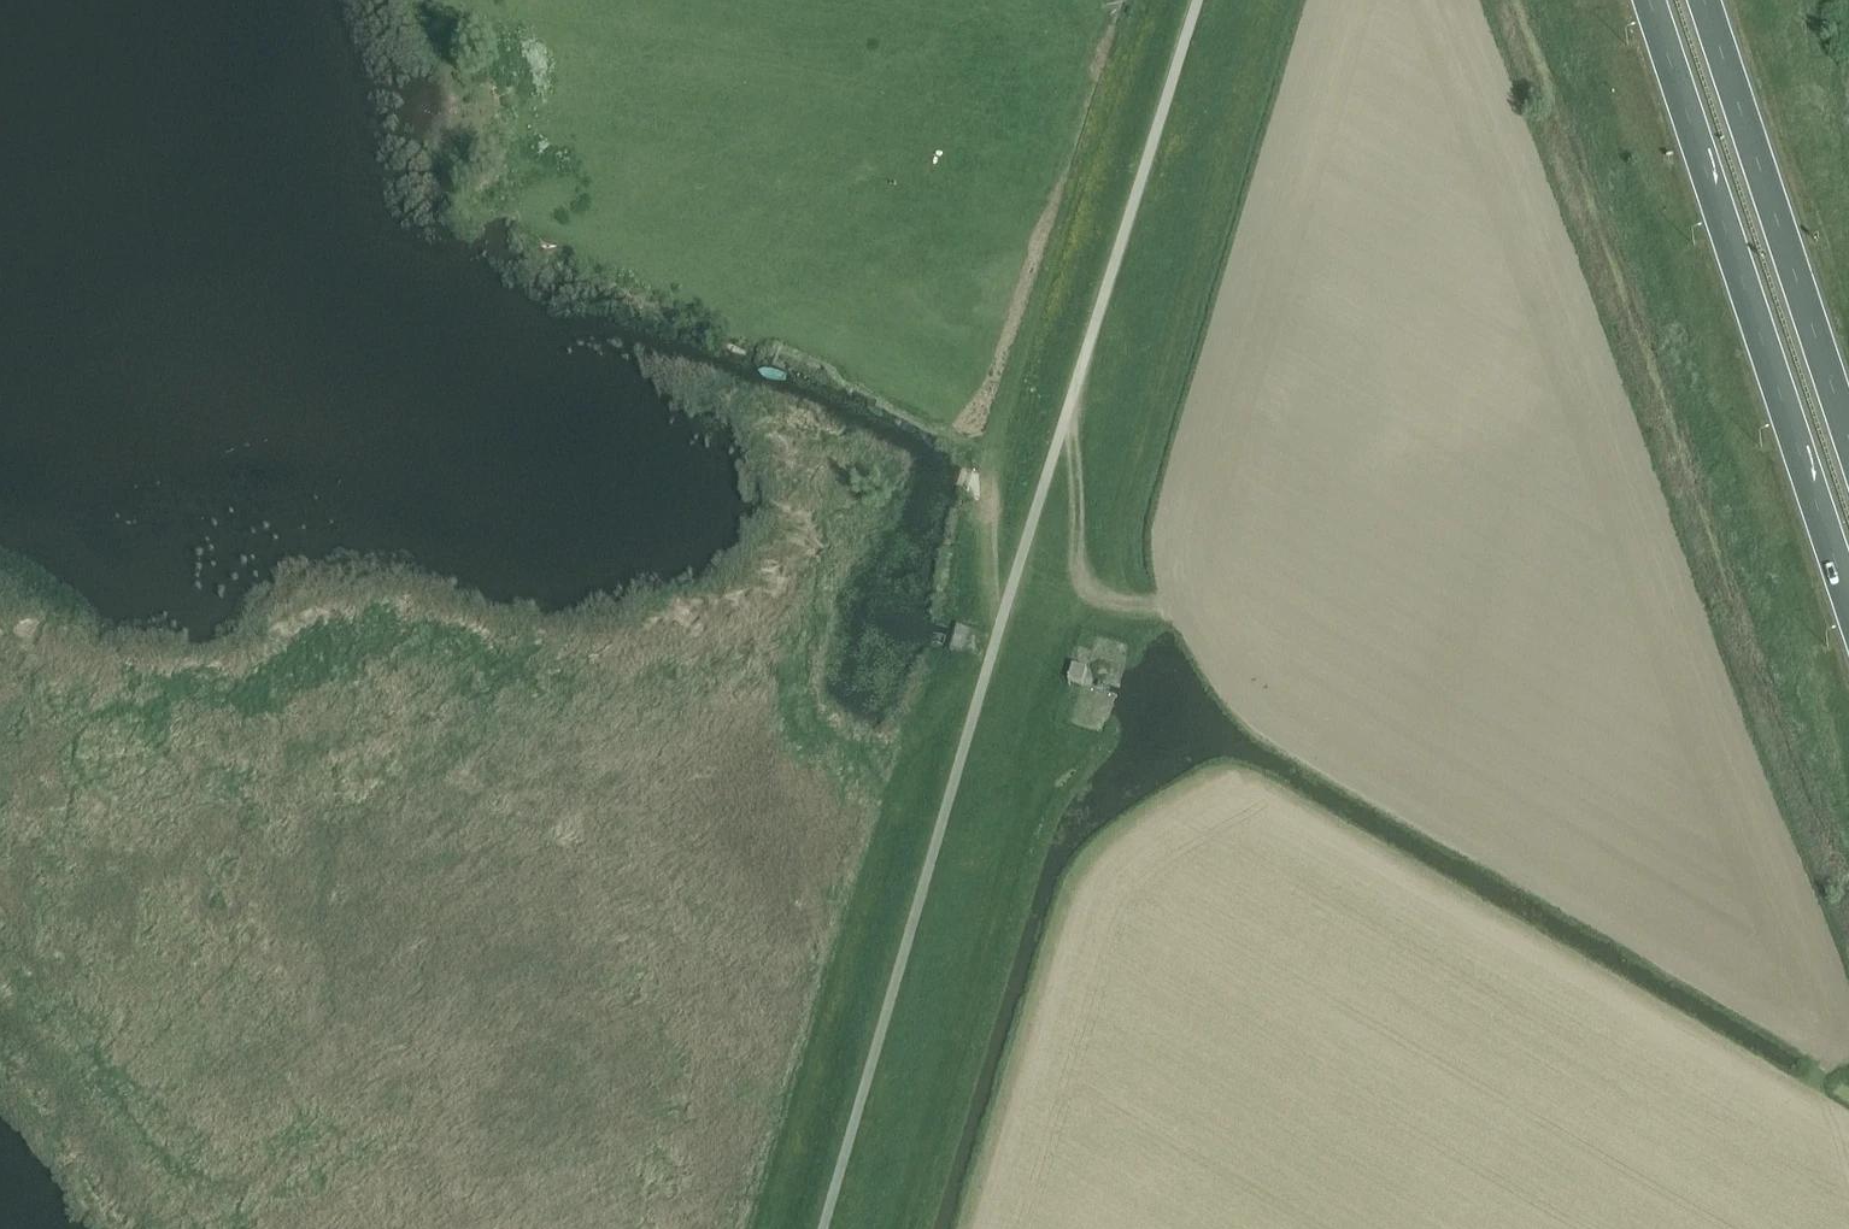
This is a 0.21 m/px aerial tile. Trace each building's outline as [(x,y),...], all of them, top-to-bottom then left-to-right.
[(966,618),(958,634),(978,643),(985,627),(966,618)] [(1082,684),(1087,666),(1074,663),(1069,680),(1082,684)]
